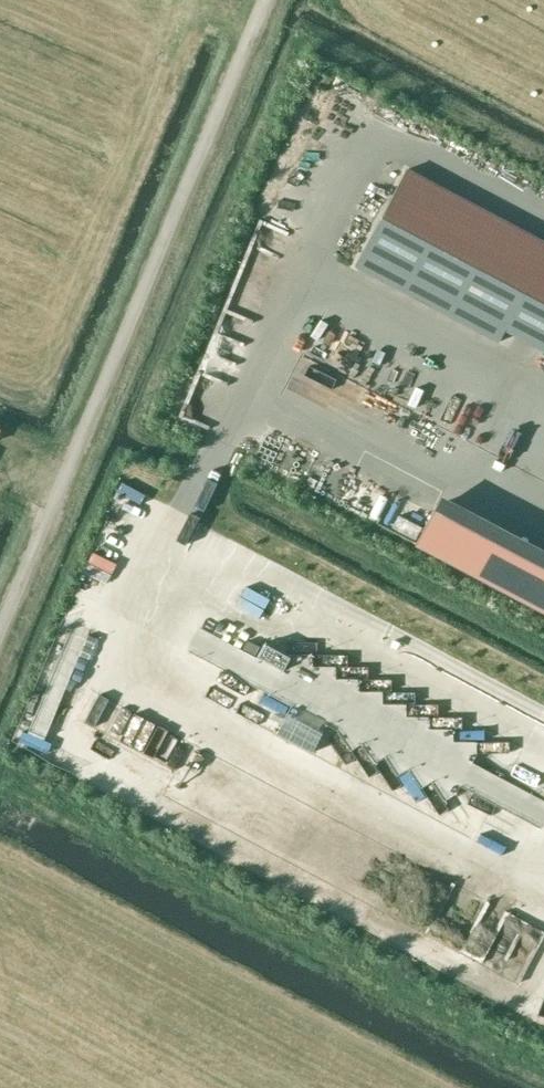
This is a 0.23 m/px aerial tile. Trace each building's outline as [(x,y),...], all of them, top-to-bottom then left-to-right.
[(405,169),(354,266),(498,341),(504,330),(543,351),(543,243),(405,169)] [(252,652),(220,636),(213,652),(244,667),(252,652)]
